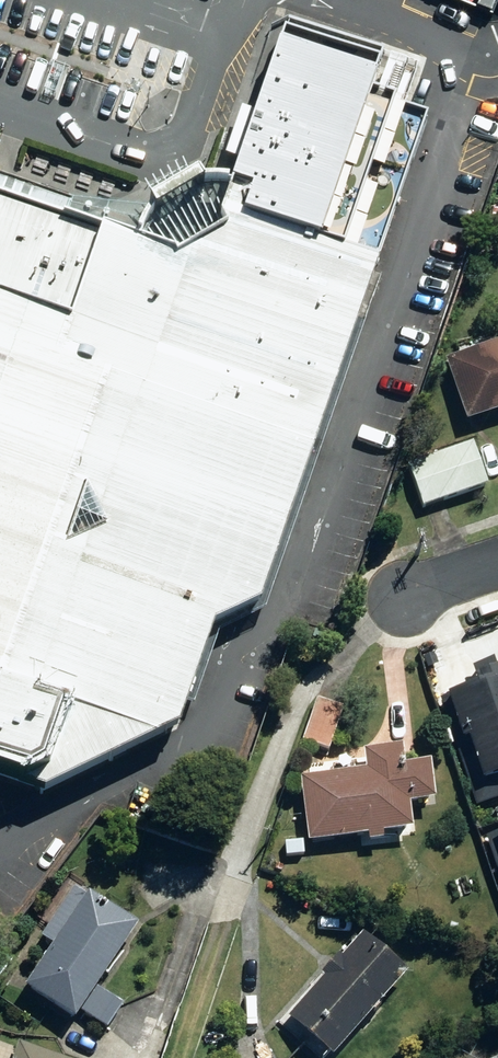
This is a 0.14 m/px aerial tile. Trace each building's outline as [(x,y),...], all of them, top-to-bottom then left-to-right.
[(230,194),(226,206),(377,260),(429,114),(380,96),(370,92),(383,50),(289,17),(286,26),(266,84),(230,194)] [(64,224),(70,207),(0,183),(0,202),(64,224)] [(139,231),(132,248),(175,263),(220,237),(215,226),(226,206),(230,194),(224,191),(201,191),(194,195),(191,190),(142,218),(144,224),(139,231)] [(262,602),(291,515),(377,260),(226,206),(215,226),(220,237),(175,263),(132,248),(64,224),(0,202),(0,774),(46,790),(180,727),(216,626),(262,602)] [(497,414),(497,344),(444,362),(464,425),(497,414)] [(409,466),(423,511),(486,491),(472,446),(409,466)] [(451,696),(438,700),(452,744),(465,740),(481,790),(497,785),(497,681),(451,696)] [(344,710),(318,700),(302,744),(328,754),(344,710)] [(299,783),(307,848),(366,841),(366,847),(382,845),(381,839),(411,836),(408,810),(433,807),(428,767),(403,770),(401,750),(363,755),(365,775),(299,783)] [(487,839),(497,872),(497,835),(487,839)] [(50,951),(22,993),(73,1027),(80,1016),(106,1033),(123,1007),(97,990),(138,929),(87,896),(84,899),(73,892),(39,944),(50,951)] [(324,1057),(335,1057),(407,978),(361,937),(340,961),(337,958),(318,979),(322,981),(285,1023),(324,1057)] [(7,1042),(3,1053),(1,1052),(0,1054),(0,1057),(50,1057),(7,1042)]
